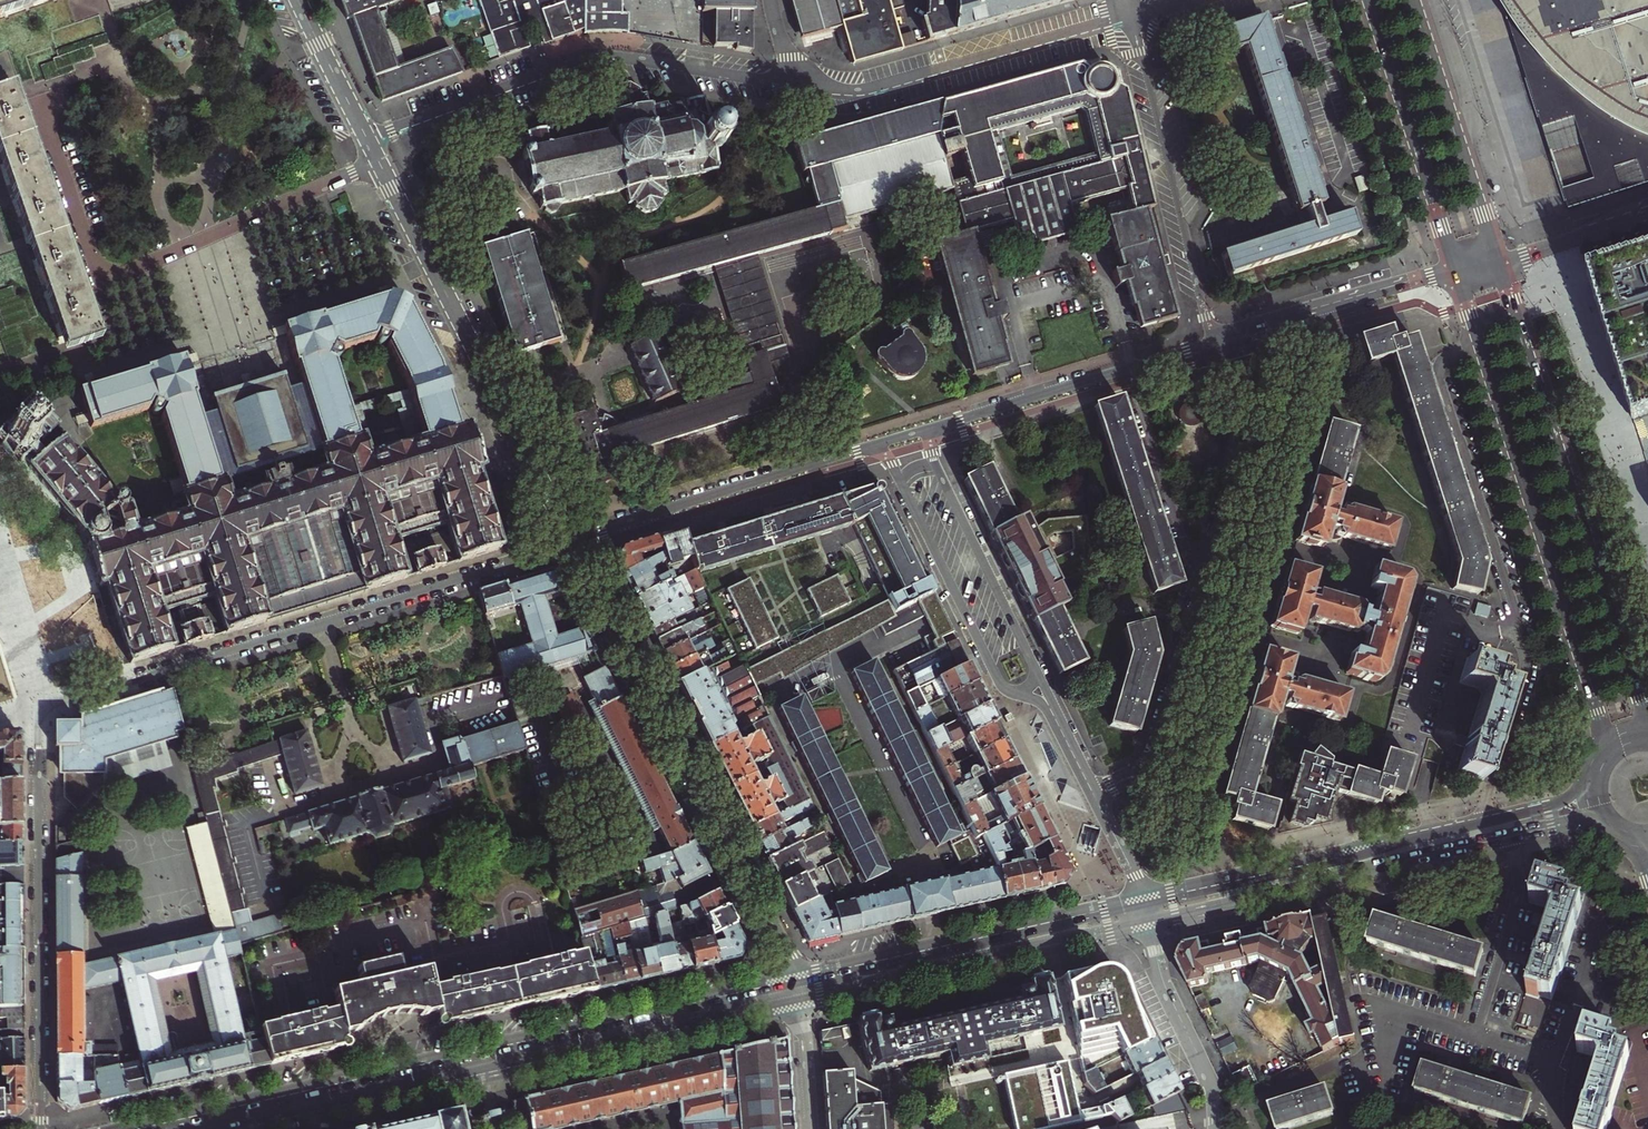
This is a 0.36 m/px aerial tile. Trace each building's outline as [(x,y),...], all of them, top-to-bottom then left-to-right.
[(11,4),(11,2),(16,0),(0,0),(0,8),(11,4)] [(351,19),(375,8),(399,0),(339,0),(347,20),(351,19)] [(497,59),(513,53),(529,48),(523,31),(536,27),(544,24),(550,43),(574,35),(573,33),(578,31),(583,30),(584,0),(477,0),(497,59)] [(583,30),(583,34),(597,32),(609,31),(628,32),(628,14),(621,13),(621,0),(584,0),(583,30)] [(701,13),(713,13),(712,46),(724,47),(735,47),(735,50),(751,53),(752,0),(701,0),(701,13)] [(901,0),(793,0),(799,20),(798,21),(802,36),(839,25),(844,43),(850,63),(877,55),(899,49),(888,11),(903,7),(901,0)] [(926,42),(942,37),(951,34),(953,6),(953,0),(926,0),(925,20),(920,21),(926,42)] [(951,34),(968,29),(1013,17),(1055,5),(1073,0),(973,0),(953,6),(951,34)] [(1548,145),(1581,135),(1595,178),(1562,189),(1569,210),(1647,184),(1647,0),(1501,0),(1548,145)] [(438,13),(435,4),(426,7),(429,16),(438,13)] [(396,68),(375,8),(351,19),(353,23),(368,64),(382,102),(462,73),(457,60),(451,49),(396,68)] [(544,24),(536,27),(542,43),(543,45),(550,43),(544,24)] [(1154,323),(1178,318),(1171,290),(1147,183),(1124,92),(1115,86),(1112,77),(1105,72),(1099,68),(1088,71),(1074,65),(941,103),(936,138),(955,133),(959,147),(941,152),(947,174),(965,169),(972,194),(954,199),(964,231),(965,232),(933,241),(945,284),(945,287),(947,286),(969,367),(995,360),(990,344),(997,341),(992,321),(996,320),(1006,317),(1002,303),(990,306),(984,287),(988,286),(979,250),(995,245),(991,228),(974,233),(974,230),(1048,210),(1127,188),(1132,213),(1107,220),(1114,253),(1119,252),(1123,269),(1111,272),(1114,285),(1128,282),(1133,302),(1138,301),(1144,300),(1148,316),(1152,315),(1154,323)] [(532,195),(538,194),(542,209),(543,209),(544,210),(544,211),(551,214),(555,213),(559,208),(558,206),(561,205),(589,199),(590,202),(596,201),(595,197),(626,191),(629,203),(635,202),(636,209),(646,214),(655,212),(661,202),(660,196),(666,195),(663,183),(682,178),(682,177),(702,173),(702,174),(719,170),(715,149),(720,147),(722,143),(725,142),(725,141),(726,138),(728,137),(724,124),(723,124),(720,122),(720,120),(717,121),(714,117),(708,118),(703,98),(685,102),(665,106),(647,109),(644,95),(639,97),(638,92),(628,86),(623,87),(617,88),(612,97),(613,102),(607,104),(610,117),(580,124),(579,120),(572,122),(573,126),(545,132),(544,131),(542,132),(542,129),(536,126),(532,127),(528,132),(529,134),(527,135),(527,136),(526,136),(527,145),(529,150),(523,151),(523,153),(522,154),(523,159),(524,159),(526,162),(527,168),(528,168),(531,178),(529,178),(531,186),(529,188),(530,193),(532,193),(532,195)] [(1,129),(2,132),(0,133),(0,136),(8,160),(11,159),(12,163),(10,164),(14,177),(17,176),(19,183),(20,185),(17,186),(20,196),(23,204),(26,203),(27,206),(29,213),(27,214),(30,225),(33,224),(35,230),(37,234),(34,235),(36,239),(40,253),(43,252),(43,254),(46,262),(44,263),(47,274),(50,273),(52,280),(53,283),(51,284),(56,301),(59,300),(60,303),(63,310),(59,311),(63,322),(67,321),(68,326),(65,328),(69,338),(72,337),(74,344),(90,338),(87,332),(90,331),(88,326),(87,320),(84,321),(76,298),(75,295),(78,294),(74,284),(73,281),(72,276),(69,277),(68,275),(65,266),(59,248),(58,246),(61,245),(58,236),(57,232),(55,227),(52,228),(51,224),(43,201),(42,197),(45,196),(39,179),(36,180),(35,178),(28,155),(27,153),(30,152),(21,126),(18,127),(17,124),(10,103),(9,101),(12,100),(10,93),(7,94),(5,88),(0,90),(0,127),(1,129)] [(729,235),(618,266),(626,293),(636,290),(714,267),(726,264),(733,288),(755,282),(747,258),(759,254),(848,228),(847,226),(844,227),(841,219),(950,185),(947,174),(941,152),(936,138),(941,103),(872,122),(872,124),(869,125),(807,143),(806,141),(793,145),(801,174),(807,173),(817,210),(729,235)] [(559,342),(527,235),(516,238),(510,240),(501,243),(482,249),(514,355),(536,349),(559,342)] [(726,264),(714,267),(745,374),(748,386),(751,385),(743,358),(763,352),(772,379),(783,375),(794,372),(793,371),(759,254),(747,258),(755,282),(733,288),(726,264)] [(1590,276),(1606,325),(1621,372),(1636,420),(1647,416),(1647,258),(1590,276)] [(945,287),(970,376),(996,369),(1001,368),(1006,366),(1000,344),(1003,344),(996,320),(992,321),(997,341),(990,344),(995,360),(969,367),(947,286),(945,287)] [(94,475),(69,445),(70,444),(65,439),(29,467),(60,506),(83,533),(85,531),(85,533),(86,534),(86,535),(86,536),(87,537),(87,538),(88,538),(88,539),(89,540),(90,541),(92,542),(93,543),(87,545),(93,566),(99,586),(106,584),(125,647),(130,664),(172,651),(161,613),(179,607),(185,627),(183,628),(182,631),(183,634),(181,634),(185,647),(211,639),(207,625),(205,626),(205,623),(202,622),(200,622),(194,602),(213,596),(225,634),(404,579),(392,541),(446,524),(458,562),(500,549),(476,470),(483,468),(470,427),(461,429),(459,421),(441,364),(410,303),(410,302),(401,298),(390,293),(389,295),(335,312),(323,316),(322,314),(286,326),(290,337),(307,392),(292,396),(287,380),(270,386),(250,392),(230,399),(214,404),(219,419),(204,424),(186,368),(183,358),(168,363),(147,369),(148,371),(93,388),(82,391),(93,428),(148,411),(151,402),(153,403),(151,409),(152,410),(152,411),(153,412),(154,413),(156,414),(158,414),(159,413),(160,412),(163,406),(165,407),(162,416),(182,479),(186,492),(185,493),(190,512),(137,529),(129,506),(127,505),(127,501),(127,499),(126,498),(122,495),(120,495),(114,499),(108,493),(102,485),(94,475)] [(920,355),(911,340),(912,336),(911,333),(908,331),(904,329),(901,330),(898,332),(896,334),(895,340),(881,348),(878,347),(875,347),(872,349),(870,351),(869,355),(869,358),(870,360),(873,362),(874,363),(878,363),(881,370),(887,375),(893,380),(900,381),(907,380),(912,378),(917,373),(920,364),(920,361),(920,355)] [(1422,375),(1410,339),(1400,342),(1399,339),(1390,341),(1387,331),(1359,339),(1358,340),(1366,364),(1389,356),(1456,565),(1452,590),(1476,594),(1481,566),(1481,559),(1475,540),(1462,498),(1453,470),(1449,459),(1435,417),(1422,375)] [(654,403),(680,393),(656,334),(654,335),(655,338),(633,346),(632,342),(630,343),(634,355),(654,403)] [(608,459),(780,404),(772,379),(763,352),(743,358),(751,385),(748,386),(745,374),(686,392),(687,394),(690,394),(693,404),(599,433),(592,410),(565,417),(573,441),(588,489),(611,481),(615,480),(614,478),(613,479),(608,461),(608,460),(608,459)] [(1125,420),(1119,400),(1094,408),(1150,585),(1152,593),(1179,585),(1170,559),(1155,511),(1142,473),(1125,420)] [(22,410),(14,418),(0,431),(0,442),(8,452),(19,465),(24,462),(29,467),(65,439),(67,437),(61,431),(39,409),(35,404),(29,409),(25,413),(22,410)] [(1181,419),(1182,420),(1183,421),(1184,422),(1186,422),(1187,423),(1188,423),(1189,423),(1191,422),(1192,422),(1193,421),(1194,421),(1195,420),(1195,419),(1196,417),(1196,416),(1196,415),(1196,414),(1196,412),(1196,411),(1195,410),(1194,409),(1193,408),(1192,407),(1190,407),(1189,407),(1188,407),(1186,407),(1185,407),(1184,408),(1183,409),(1182,410),(1181,411),(1181,412),(1180,414),(1180,415),(1180,416),(1181,418),(1181,419)] [(1351,432),(1327,424),(1319,455),(1311,481),(1336,488),(1351,432)] [(997,491),(987,470),(965,481),(969,489),(977,507),(991,534),(998,549),(1004,563),(1012,579),(1019,592),(1026,607),(1033,621),(1046,649),(1059,674),(1081,663),(1069,639),(1074,637),(1071,630),(1066,633),(1064,628),(1055,610),(1065,604),(1056,585),(1089,570),(1085,520),(1049,523),(1030,533),(1023,518),(1013,523),(1003,502),(1001,500),(1007,497),(1003,491),(998,493),(997,491)] [(1336,528),(1335,532),(1337,533),(1340,537),(1387,551),(1395,523),(1387,521),(1388,517),(1375,514),(1374,517),(1347,509),(1345,510),(1344,512),(1341,511),(1340,515),(1331,512),(1338,489),(1336,488),(1311,481),(1304,507),(1294,541),(1321,549),(1326,530),(1328,525),(1336,528)] [(889,598),(926,580),(901,529),(884,496),(880,486),(879,485),(878,485),(877,484),(876,484),(839,496),(853,524),(889,598)] [(724,532),(687,544),(691,557),(694,569),(697,574),(853,524),(839,496),(808,506),(770,518),(724,532)] [(687,544),(684,533),(681,534),(670,537),(659,541),(660,546),(663,554),(665,561),(666,565),(691,557),(687,544)] [(622,575),(663,554),(660,546),(659,541),(658,536),(621,548),(615,560),(620,569),(622,575)] [(437,551),(434,550),(433,550),(432,548),(417,553),(417,555),(416,555),(414,558),(415,561),(414,562),(418,574),(435,569),(444,567),(440,553),(438,554),(437,551)] [(665,561),(663,554),(622,575),(626,582),(629,588),(641,582),(640,579),(650,574),(651,576),(653,574),(652,571),(656,566),(665,561)] [(1356,628),(1359,629),(1360,629),(1361,625),(1368,627),(1366,634),(1361,648),(1360,654),(1353,652),(1351,652),(1344,673),(1374,682),(1382,677),(1409,583),(1404,576),(1375,567),(1369,588),(1371,589),(1378,591),(1377,596),(1370,618),(1364,616),(1365,612),(1361,611),(1362,609),(1358,605),(1316,594),(1316,595),(1314,602),(1306,600),(1308,593),(1313,574),(1287,567),(1283,580),(1278,596),(1275,609),(1272,617),(1270,626),(1296,633),(1304,608),(1312,610),(1309,620),(1349,632),(1356,630),(1356,628)] [(513,582),(478,593),(479,597),(485,615),(520,605),(532,645),(497,656),(503,676),(506,686),(589,661),(597,656),(586,633),(584,629),(557,637),(544,597),(566,590),(561,582),(559,578),(554,569),(513,582)] [(693,593),(704,587),(697,574),(694,569),(671,580),(635,599),(638,606),(644,617),(682,598),(693,593)] [(671,580),(669,573),(660,578),(655,578),(653,574),(651,576),(650,574),(640,579),(641,582),(629,588),(632,593),(635,599),(671,580)] [(836,577),(805,591),(818,619),(849,605),(836,577)] [(749,580),(726,590),(754,651),(760,648),(762,651),(769,647),(768,644),(777,640),(749,580)] [(894,611),(932,592),(928,585),(926,580),(889,598),(889,600),(894,611)] [(711,601),(704,587),(693,593),(700,607),(711,601)] [(889,600),(745,671),(752,685),(753,687),(779,674),(783,680),(880,627),(884,637),(923,617),(940,609),(932,592),(894,611),(889,600)] [(1316,595),(1308,593),(1306,600),(1314,602),(1316,595)] [(689,612),(682,598),(644,617),(647,624),(651,631),(689,612)] [(940,609),(923,617),(931,635),(949,627),(946,621),(944,617),(940,609)] [(697,620),(692,610),(689,612),(651,631),(653,637),(656,642),(697,620)] [(705,624),(701,618),(697,620),(656,642),(659,648),(662,654),(700,634),(697,629),(702,627),(702,626),(705,624)] [(1150,671),(1154,659),(1159,659),(1159,655),(1159,651),(1154,652),(1147,624),(1122,631),(1128,654),(1114,703),(1108,726),(1133,733),(1139,712),(1144,714),(1145,710),(1146,707),(1141,705),(1150,671)] [(1360,629),(1359,629),(1358,632),(1366,634),(1368,627),(1361,625),(1360,629)] [(923,640),(929,653),(955,640),(949,627),(931,635),(923,640)] [(704,642),(700,634),(662,654),(666,662),(670,669),(705,651),(719,644),(715,637),(704,642)] [(710,667),(724,660),(737,654),(729,638),(720,643),(723,650),(708,658),(705,651),(670,669),(674,677),(677,684),(701,672),(710,667)] [(929,653),(893,670),(904,694),(916,689),(931,682),(967,664),(960,650),(955,640),(929,653)] [(1282,685),(1283,680),(1289,660),(1262,652),(1253,685),(1245,713),(1270,720),(1272,720),(1279,696),(1286,697),(1284,702),(1287,703),(1287,704),(1291,708),(1316,715),(1315,718),(1326,721),(1327,721),(1328,719),(1337,722),(1345,693),(1298,680),(1294,680),(1294,683),(1291,682),(1289,687),(1282,685)] [(1457,772),(1481,779),(1488,755),(1490,755),(1491,751),(1492,746),(1491,746),(1509,686),(1497,682),(1499,678),(1491,675),(1493,667),(1466,659),(1459,683),(1477,688),(1477,690),(1479,694),(1481,694),(1472,721),(1467,738),(1459,735),(1458,739),(1456,745),(1464,747),(1457,772)] [(724,660),(710,667),(717,682),(715,683),(716,685),(718,684),(723,693),(729,697),(752,685),(745,671),(741,662),(729,669),(724,660)] [(850,672),(943,862),(954,856),(959,866),(969,862),(974,872),(995,867),(994,863),(991,856),(981,834),(974,838),(969,828),(961,831),(958,825),(954,827),(930,777),(935,774),(927,760),(923,762),(895,704),(900,702),(887,676),(882,679),(873,660),(850,672)] [(967,664),(931,682),(938,696),(939,699),(946,696),(976,682),(971,672),(967,664)] [(710,667),(701,672),(708,687),(711,686),(712,688),(710,690),(714,699),(723,693),(718,684),(716,685),(715,683),(717,682),(710,667)] [(614,690),(604,668),(583,679),(594,700),(587,703),(652,832),(658,829),(668,849),(658,853),(653,856),(654,858),(671,853),(691,843),(679,818),(680,817),(675,808),(674,809),(614,690)] [(709,747),(732,735),(728,726),(725,720),(723,717),(719,708),(714,699),(710,690),(712,688),(711,686),(708,687),(701,672),(677,684),(682,693),(687,703),(694,716),(700,728),(705,739),(709,747)] [(981,692),(976,682),(946,696),(957,719),(987,704),(981,692)] [(729,697),(729,705),(732,712),(742,730),(752,725),(768,717),(753,687),(752,685),(729,697)] [(81,754),(59,754),(59,781),(64,781),(103,780),(104,765),(167,747),(178,745),(176,739),(184,737),(172,691),(172,688),(111,706),(79,716),(80,729),(81,754)] [(921,698),(916,689),(904,694),(913,712),(925,706),(921,698)] [(719,708),(729,705),(729,697),(723,693),(714,699),(719,708)] [(572,695),(555,703),(567,726),(583,718),(572,695)] [(921,698),(925,706),(927,705),(932,703),(928,695),(921,698)] [(886,871),(800,696),(777,707),(792,737),(787,739),(794,753),(799,751),(827,809),(823,811),(830,826),(835,823),(859,874),(856,875),(859,882),(862,880),(863,882),(886,871)] [(421,700),(414,702),(416,709),(432,704),(430,697),(421,700)] [(430,757),(416,709),(414,702),(387,710),(402,764),(404,764),(404,765),(407,764),(407,763),(415,761),(415,762),(421,760),(420,759),(426,758),(427,759),(430,758),(429,757),(430,757)] [(958,728),(947,733),(952,742),(965,736),(995,722),(991,712),(987,704),(957,719),(954,720),(958,728)] [(729,705),(719,708),(723,717),(726,715),(730,713),(732,712),(729,705)] [(929,708),(927,705),(925,706),(913,712),(924,734),(937,728),(928,709),(929,708)] [(732,712),(730,713),(726,715),(723,717),(725,720),(728,726),(732,735),(733,735),(742,730),(732,712)] [(1232,759),(1221,796),(1231,799),(1233,799),(1231,808),(1234,809),(1231,820),(1266,831),(1273,807),(1247,799),(1260,752),(1263,744),(1270,720),(1245,713),(1244,717),(1232,759)] [(1003,717),(1006,722),(1012,720),(1010,717),(1009,714),(1003,717)] [(766,766),(765,769),(770,778),(763,781),(762,785),(757,784),(753,776),(730,788),(740,809),(744,817),(750,829),(808,799),(768,717),(752,725),(756,734),(768,757),(766,758),(767,759),(765,764),(766,766)] [(1000,730),(995,722),(965,736),(974,754),(1004,739),(1000,730)] [(449,773),(449,775),(469,769),(526,754),(519,732),(518,727),(462,743),(457,741),(441,746),(449,773)] [(937,728),(924,734),(932,752),(944,746),(947,745),(938,727),(937,728)] [(80,729),(55,730),(56,754),(59,754),(81,754),(80,729)] [(305,733),(279,740),(279,741),(282,751),(294,795),(296,795),(296,796),(299,795),(298,794),(306,792),(307,793),(311,792),(310,791),(317,789),(318,790),(320,789),(320,788),(321,788),(305,733)] [(2,753),(2,760),(0,761),(0,765),(22,765),(22,740),(16,734),(13,734),(0,736),(0,753),(2,753)] [(768,757),(756,734),(743,740),(742,742),(737,743),(737,740),(737,738),(735,736),(733,735),(732,735),(709,747),(716,762),(723,775),(728,784),(730,788),(753,776),(754,775),(754,773),(753,770),(752,768),(749,767),(753,763),(755,763),(766,758),(768,757)] [(953,764),(941,770),(951,790),(975,778),(977,777),(984,774),(1014,759),(1009,750),(1004,739),(974,754),(981,768),(977,770),(976,768),(974,768),(972,767),(970,768),(969,769),(968,771),(968,772),(968,774),(962,777),(955,763),(953,764)] [(271,743),(192,768),(204,813),(213,847),(230,915),(244,911),(211,786),(215,785),(213,779),(236,772),(235,770),(280,755),(279,752),(282,751),(279,741),(271,743)] [(1263,744),(1260,752),(1267,754),(1269,746),(1263,744)] [(944,746),(932,752),(941,770),(953,764),(944,746)] [(173,769),(167,747),(104,765),(103,780),(103,790),(173,769)] [(1345,796),(1351,774),(1333,768),(1334,766),(1313,750),(1307,757),(1296,754),(1282,802),(1283,810),(1279,823),(1276,823),(1276,834),(1279,835),(1303,829),(1303,828),(1307,827),(1312,826),(1312,827),(1334,822),(1334,821),(1333,819),(1332,817),(1332,815),(1332,814),(1332,812),(1332,810),(1333,808),(1333,806),(1334,804),(1335,803),(1336,802),(1337,801),(1338,800),(1340,798),(1341,797),(1342,797),(1343,796),(1345,796)] [(1374,804),(1375,798),(1377,794),(1386,796),(1387,792),(1393,794),(1398,795),(1409,760),(1385,753),(1377,778),(1352,771),(1351,774),(1345,796),(1374,804)] [(1014,759),(984,774),(992,791),(1022,777),(1019,769),(1014,759)] [(22,765),(0,765),(0,782),(22,782),(22,774),(22,765)] [(446,790),(473,783),(469,769),(449,775),(449,773),(435,778),(440,797),(447,795),(446,790)] [(1029,791),(1022,777),(992,791),(989,793),(1000,815),(1004,823),(1037,807),(1029,791)] [(447,795),(440,797),(435,778),(382,793),(392,828),(452,811),(447,795)] [(959,808),(972,801),(974,801),(971,795),(981,789),(975,778),(951,790),(959,808)] [(103,780),(64,781),(64,790),(64,800),(67,803),(71,807),(78,815),(103,790),(103,780)] [(22,826),(22,806),(22,782),(0,782),(0,827),(22,826)] [(388,837),(392,828),(382,793),(381,792),(355,799),(355,800),(364,836),(373,842),(388,837)] [(974,801),(972,801),(983,823),(1000,815),(989,793),(974,801)] [(812,808),(808,799),(750,829),(754,837),(758,844),(782,832),(778,824),(781,823),(782,823),(812,808)] [(328,847),(364,836),(355,800),(307,814),(311,828),(312,832),(323,828),(328,847)] [(983,823),(972,801),(959,808),(969,828),(974,838),(981,834),(987,831),(983,823)] [(1033,848),(1052,838),(1048,830),(1044,820),(1038,808),(1037,807),(1004,823),(987,831),(981,834),(991,856),(1012,851),(1012,852),(1014,852),(1017,853),(1028,851),(1031,849),(1033,848)] [(82,1016),(82,991),(121,982),(141,1068),(121,1072),(127,1098),(176,1086),(222,1076),(229,1074),(269,1065),(260,1031),(259,1026),(253,1028),(254,1035),(242,1037),(226,966),(230,965),(243,1012),(255,1009),(238,946),(235,932),(230,915),(213,847),(204,813),(195,815),(224,934),(130,955),(82,966),(81,855),(74,841),(55,845),(56,957),(55,957),(55,967),(56,967),(56,1057),(94,1056),(107,1056),(117,1056),(118,1046),(92,1045),(92,1016),(82,1016)] [(298,831),(311,828),(307,814),(277,823),(283,843),(300,838),(298,831)] [(1000,815),(983,823),(987,831),(1004,823),(1000,815)] [(812,824),(809,817),(782,832),(758,844),(762,852),(766,860),(794,846),(790,838),(809,828),(808,826),(812,824)] [(275,834),(272,824),(254,830),(257,839),(275,834)] [(22,826),(0,827),(0,844),(22,843),(22,836),(22,826)] [(830,844),(824,831),(794,846),(766,860),(775,877),(780,887),(811,872),(812,871),(808,864),(805,863),(801,865),(799,861),(805,858),(805,857),(830,844)] [(1066,878),(1069,871),(1052,838),(1033,848),(1038,863),(1045,861),(1051,887),(1058,885),(1063,884),(1066,878)] [(23,867),(23,858),(22,843),(0,844),(0,868),(23,867)] [(662,883),(654,885),(655,886),(657,895),(659,895),(681,889),(707,875),(700,860),(691,843),(671,853),(654,858),(638,863),(642,874),(658,869),(662,883)] [(1012,852),(1012,851),(991,856),(994,863),(995,867),(1002,898),(1006,897),(1010,896),(1017,895),(1019,894),(1011,855),(1013,854),(1012,852)] [(1028,851),(1017,853),(1014,852),(1012,852),(1013,854),(1011,855),(1019,894),(1027,893),(1036,890),(1030,864),(1028,854),(1028,851)] [(837,858),(826,864),(838,889),(849,883),(837,858)] [(1038,863),(1030,864),(1036,890),(1043,889),(1051,887),(1045,861),(1038,863)] [(23,887),(23,880),(23,867),(0,868),(0,888),(23,887)] [(974,872),(832,905),(838,936),(855,932),(931,915),(1002,898),(995,867),(974,872)] [(792,912),(815,900),(809,888),(813,886),(811,883),(815,881),(811,872),(780,887),(788,903),(792,912)] [(1551,914),(1537,958),(1535,958),(1532,967),(1535,968),(1528,989),(1517,1024),(1542,1031),(1552,1000),(1559,975),(1561,976),(1564,967),(1562,966),(1581,906),(1569,903),(1573,891),(1565,888),(1553,884),(1537,879),(1530,902),(1549,908),(1548,911),(1551,914)] [(564,885),(572,911),(577,910),(573,899),(580,897),(575,882),(564,885)] [(684,897),(681,889),(659,895),(657,895),(655,886),(577,910),(572,911),(579,938),(601,931),(625,924),(644,918),(663,913),(678,908),(687,905),(684,897)] [(23,949),(23,918),(23,887),(0,888),(0,951),(23,949)] [(702,919),(724,908),(721,901),(716,892),(690,904),(687,905),(678,908),(681,920),(682,925),(688,924),(686,918),(688,917),(688,916),(689,915),(688,913),(697,909),(702,919)] [(815,900),(792,912),(807,942),(824,939),(838,936),(832,905),(829,893),(815,900)] [(402,897),(391,901),(393,908),(404,905),(402,897)] [(702,919),(694,923),(697,933),(707,931),(709,938),(733,926),(730,920),(724,908),(702,919)] [(244,911),(230,915),(235,932),(238,946),(289,931),(285,915),(278,917),(278,916),(252,923),(248,910),(244,911)] [(298,912),(292,914),(296,929),(302,927),(298,912)] [(663,913),(644,918),(646,924),(654,922),(659,942),(651,944),(658,976),(668,974),(677,972),(669,937),(663,913)] [(644,918),(625,924),(627,935),(631,948),(639,981),(653,978),(658,976),(651,944),(654,940),(649,938),(652,933),(648,931),(650,927),(646,924),(644,918)] [(1439,965),(1450,969),(1474,976),(1482,952),(1458,944),(1460,939),(1456,938),(1453,937),(1451,942),(1405,928),(1407,923),(1403,922),(1400,921),(1398,926),(1396,926),(1374,919),(1367,943),(1378,946),(1385,949),(1398,953),(1439,965)] [(677,935),(669,937),(677,972),(686,970),(692,969),(686,944),(682,925),(681,920),(674,921),(677,935)] [(1227,947),(1224,948),(1225,952),(1211,955),(1208,943),(1182,949),(1175,962),(1188,988),(1207,984),(1205,975),(1258,963),(1262,965),(1250,991),(1253,997),(1268,1004),(1274,1002),(1274,1001),(1286,975),(1289,976),(1313,1025),(1307,1028),(1306,1030),(1309,1037),(1312,1039),(1314,1038),(1322,1053),(1339,1045),(1354,1042),(1343,997),(1342,998),(1334,999),(1331,983),(1338,982),(1340,981),(1338,973),(1326,921),(1312,924),(1311,920),(1258,932),(1261,944),(1246,947),(1245,943),(1242,943),(1241,938),(1234,940),(1226,941),(1227,947)] [(697,933),(694,923),(690,924),(692,934),(698,941),(696,940),(693,940),(691,941),(689,942),(689,943),(686,944),(692,969),(704,966),(715,963),(709,938),(707,931),(697,933)] [(620,938),(627,935),(625,924),(601,931),(604,942),(603,943),(608,960),(588,966),(595,991),(611,987),(622,985),(612,940),(620,938)] [(738,936),(733,926),(709,938),(715,963),(727,961),(737,958),(740,953),(743,945),(738,936)] [(623,950),(620,938),(612,940),(622,985),(634,982),(639,981),(631,948),(623,950)] [(23,964),(23,949),(0,951),(0,983),(23,982),(23,964)] [(369,1020),(378,1016),(388,1013),(396,1012),(405,1012),(414,1012),(423,1014),(437,1011),(440,1026),(480,1017),(494,1014),(505,1011),(505,1010),(533,1004),(533,1005),(581,994),(580,992),(595,991),(588,966),(585,956),(572,959),(571,957),(562,959),(562,960),(525,968),(526,970),(496,976),(496,975),(457,984),(456,982),(445,985),(445,987),(432,990),(429,975),(401,981),(397,964),(357,973),(361,990),(334,997),(337,1012),(324,1015),(324,1012),(314,1015),(315,1017),(278,1026),(278,1028),(263,1032),(260,1031),(269,1065),(285,1060),(285,1062),(306,1057),(345,1048),(342,1033),(355,1030),(362,1024),(369,1020)] [(1077,971),(1058,976),(1077,1059),(1121,1049),(1122,1053),(1151,1039),(1122,979),(1120,974),(1115,969),(1110,967),(1106,966),(1101,966),(1077,971)] [(982,1046),(1058,1028),(1049,987),(1048,982),(1047,978),(1047,976),(1026,980),(1028,985),(1026,986),(1026,987),(1021,988),(1021,986),(1016,987),(1019,999),(996,1005),(944,1017),(890,1029),(888,1017),(884,1018),(884,1019),(879,1020),(877,1020),(876,1015),(856,1019),(856,1022),(859,1035),(864,1058),(865,1058),(868,1072),(886,1068),(887,1072),(892,1071),(897,1070),(896,1066),(913,1062),(913,1063),(917,1062),(917,1061),(946,1054),(949,1067),(969,1063),(984,1059),(982,1046)] [(23,1008),(23,993),(23,982),(0,983),(0,1009),(23,1008)] [(1340,992),(1338,982),(1331,983),(1334,999),(1342,998),(1340,992)] [(1195,1004),(1200,1013),(1209,1009),(1202,996),(1204,995),(1200,987),(1190,992),(1195,1004)] [(24,1031),(24,1021),(23,1008),(0,1009),(0,1032),(24,1031)] [(839,1028),(819,1032),(821,1039),(840,1034),(839,1028)] [(1536,1034),(1516,1028),(1515,1031),(1535,1037),(1536,1034)] [(1607,1124),(1609,1125),(1612,1117),(1609,1116),(1627,1056),(1616,1052),(1617,1047),(1610,1045),(1612,1037),(1599,1033),(1584,1029),(1580,1040),(1577,1052),(1596,1058),(1595,1059),(1596,1061),(1597,1063),(1599,1063),(1598,1066),(1591,1090),(1589,1095),(1586,1094),(1582,1108),(1576,1106),(1573,1116),(1578,1117),(1577,1123),(1575,1128),(1605,1128),(1607,1124)] [(24,1070),(24,1055),(24,1031),(0,1032),(0,1071),(24,1070)] [(523,1097),(531,1128),(565,1128),(678,1104),(680,1125),(680,1128),(793,1128),(792,1120),(793,1120),(792,1117),(789,1091),(790,1091),(790,1089),(789,1089),(787,1063),(788,1063),(788,1060),(787,1060),(786,1042),(787,1041),(787,1037),(783,1038),(783,1039),(772,1041),(772,1040),(768,1041),(768,1042),(766,1043),(766,1044),(759,1045),(759,1044),(757,1045),(757,1046),(749,1047),(748,1047),(746,1047),(746,1048),(739,1050),(739,1049),(737,1049),(737,1048),(732,1049),(733,1051),(721,1054),(721,1052),(718,1053),(716,1054),(717,1055),(713,1056),(712,1055),(709,1055),(710,1056),(704,1058),(704,1057),(700,1058),(701,1058),(695,1060),(695,1059),(692,1059),(692,1060),(686,1062),(686,1061),(683,1062),(678,1064),(677,1063),(674,1063),(673,1064),(668,1066),(668,1065),(665,1065),(665,1066),(660,1068),(659,1067),(656,1068),(651,1070),(651,1069),(648,1070),(642,1072),(641,1071),(638,1072),(638,1073),(633,1074),(633,1073),(630,1074),(624,1076),(624,1075),(621,1076),(615,1078),(615,1077),(612,1078),(612,1079),(606,1080),(606,1079),(603,1080),(603,1081),(597,1082),(597,1081),(594,1082),(593,1082),(593,1083),(589,1084),(588,1083),(585,1084),(585,1085),(579,1086),(579,1085),(576,1086),(577,1086),(570,1088),(570,1087),(567,1088),(567,1089),(561,1090),(561,1089),(559,1090),(553,1092),(553,1091),(550,1092),(544,1094),(544,1093),(541,1094),(541,1093),(538,1094),(526,1097),(526,1096),(523,1097)] [(1230,1038),(1215,1045),(1221,1057),(1236,1050),(1230,1038)] [(1133,1072),(1134,1072),(1160,1059),(1157,1051),(1151,1039),(1122,1053),(1133,1072)] [(94,1069),(94,1056),(56,1057),(56,1069),(56,1084),(80,1084),(80,1069),(94,1069)] [(109,1069),(107,1056),(94,1056),(94,1069),(94,1084),(99,1104),(113,1101),(127,1098),(121,1072),(119,1066),(109,1069)] [(1160,1059),(1134,1072),(1141,1088),(1168,1074),(1164,1065),(1160,1059)] [(1069,1060),(1005,1073),(1005,1075),(1015,1123),(1017,1128),(1049,1128),(1082,1122),(1081,1120),(1094,1118),(1111,1115),(1103,1106),(1079,1109),(1069,1060)] [(1095,1074),(1092,1068),(1081,1074),(1083,1082),(1092,1093),(1102,1088),(1099,1082),(1100,1080),(1097,1074),(1095,1074)] [(1445,1075),(1422,1068),(1414,1092),(1498,1119),(1521,1126),(1529,1101),(1509,1095),(1506,1094),(1507,1089),(1504,1087),(1500,1086),(1499,1092),(1496,1091),(1455,1078),(1452,1077),(1454,1072),(1451,1071),(1447,1070),(1445,1075)] [(24,1111),(24,1070),(0,1071),(0,1094),(1,1122),(9,1122),(14,1121),(24,1111)] [(891,1103),(880,1104),(879,1092),(852,1079),(852,1072),(822,1074),(826,1128),(893,1128),(891,1103)] [(1168,1074),(1141,1088),(1135,1091),(1143,1108),(1176,1092),(1173,1085),(1168,1074)] [(1118,1099),(1135,1091),(1129,1079),(1103,1092),(1109,1104),(1118,1099)] [(56,1103),(68,1111),(82,1108),(88,1107),(99,1104),(94,1084),(80,1084),(56,1084),(56,1103)] [(1294,1101),(1291,1102),(1269,1110),(1275,1128),(1287,1128),(1332,1114),(1324,1091),(1304,1098),(1302,1098),(1294,1101)] [(1116,1121),(1127,1116),(1118,1099),(1109,1104),(1103,1106),(1111,1115),(1116,1121)] [(459,1111),(432,1117),(433,1118),(386,1128),(463,1128),(459,1111)]
